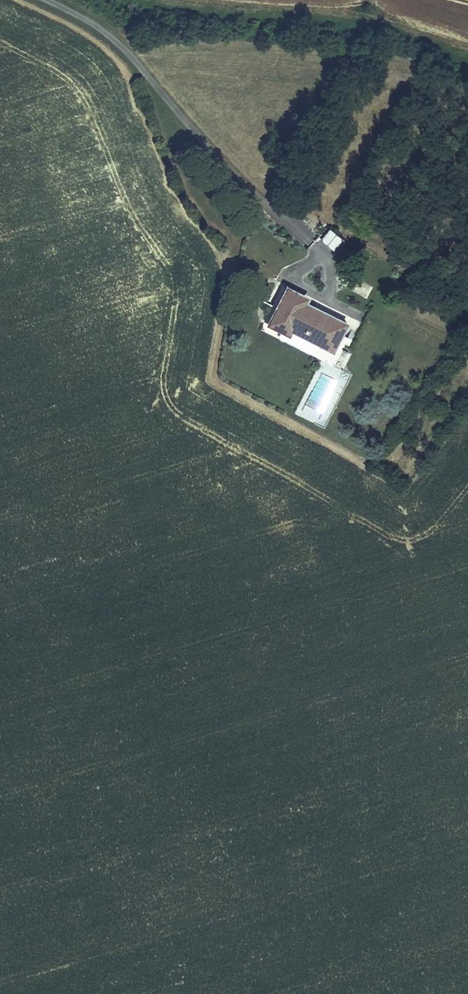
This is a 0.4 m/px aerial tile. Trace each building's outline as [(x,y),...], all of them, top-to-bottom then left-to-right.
[(327,244),(337,232),(332,227),(322,239),(327,244)] [(347,324),(297,299),(300,294),(287,287),(268,325),(281,332),(283,327),(333,352),(347,324)] [(306,303),(308,298),(300,294),(297,299),(306,303)]
